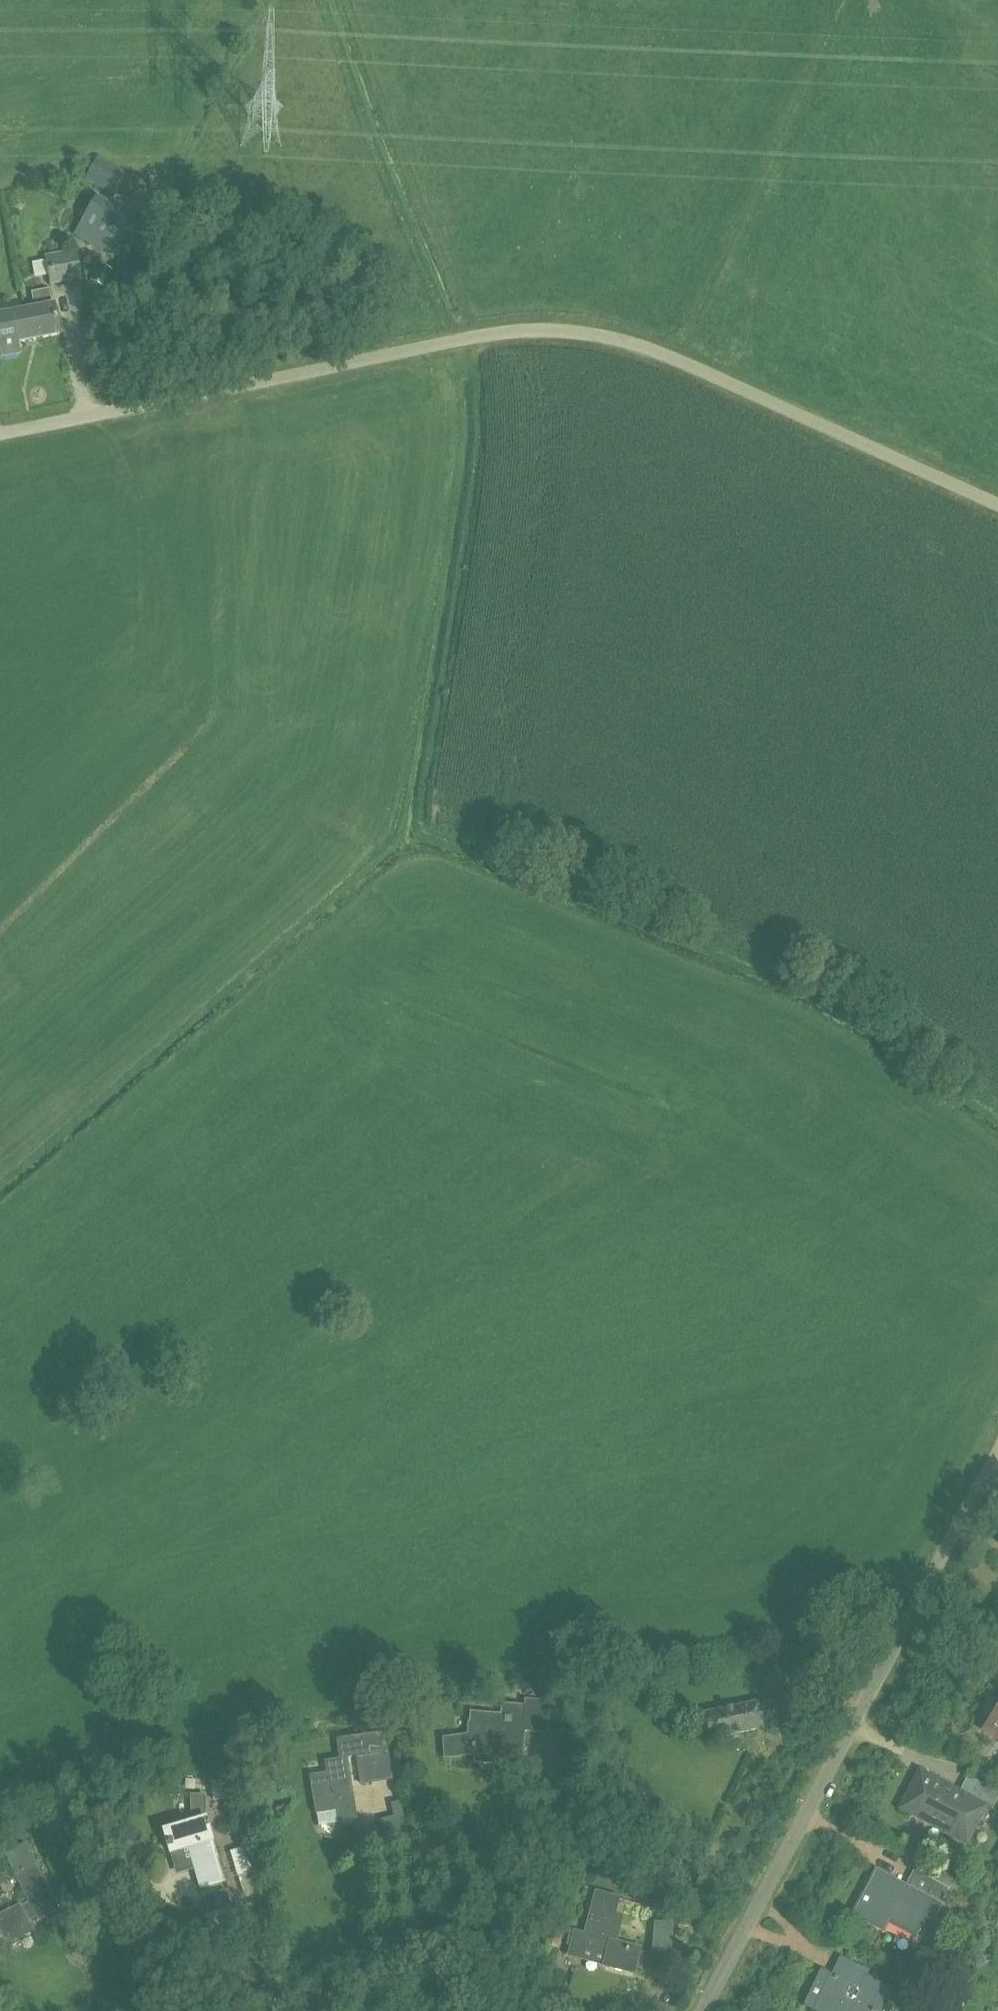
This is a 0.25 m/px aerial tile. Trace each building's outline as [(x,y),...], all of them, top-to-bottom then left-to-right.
[(84,180),(112,196),(126,172),(98,155),(84,180)] [(74,235),(113,258),(136,220),(96,196),(74,235)] [(44,256),(49,285),(83,279),(77,250),(44,256)] [(91,280),(104,288),(113,271),(100,264),(91,280)] [(34,309),(24,310),(27,324),(30,324),(33,340),(59,335),(54,305),(51,305),(48,290),(31,293),(34,309)] [(1,357),(20,353),(18,343),(33,340),(30,324),(27,324),(24,310),(0,315),(0,351),(1,357)] [(990,1719),(984,1728),(997,1737),(997,1699),(997,1698),(991,1699),(986,1701),(984,1705),(983,1710),(985,1716),(990,1719)] [(475,1762),(521,1766),(524,1731),(546,1732),(548,1702),(525,1700),(525,1706),(501,1704),(500,1714),(469,1712),(469,1723),(467,1735),(443,1739),(445,1758),(474,1755),(475,1762)] [(704,1714),(709,1739),(763,1727),(762,1725),(766,1724),(779,1731),(793,1705),(762,1702),(758,1703),(757,1702),(704,1714)] [(796,1705),(792,1709),(791,1714),(800,1715),(801,1705),(796,1705)] [(336,1810),(338,1822),(355,1819),(346,1757),(362,1755),(366,1783),(393,1779),(389,1751),(383,1752),(380,1733),(337,1740),(340,1759),(325,1762),(327,1773),(310,1776),(316,1813),(336,1810)] [(974,1773),(985,1779),(990,1772),(978,1765),(974,1773)] [(966,1844),(986,1806),(991,1809),(997,1797),(997,1793),(982,1784),(971,1778),(967,1776),(959,1791),(919,1770),(899,1809),(966,1844)] [(971,1778),(982,1784),(984,1781),(973,1775),(971,1778)] [(210,1783),(213,1801),(228,1799),(225,1780),(210,1783)] [(177,1875),(196,1869),(201,1887),(223,1881),(211,1840),(205,1820),(204,1820),(204,1796),(192,1797),(192,1823),(164,1832),(177,1875)] [(403,1815),(400,1801),(390,1803),(393,1817),(403,1815)] [(70,1817),(64,1804),(58,1807),(64,1820),(70,1817)] [(349,1827),(330,1829),(331,1843),(350,1841),(349,1827)] [(6,1945),(34,1930),(29,1921),(57,1907),(36,1866),(37,1865),(26,1844),(4,1855),(28,1902),(22,1906),(21,1904),(0,1914),(0,1934),(6,1945)] [(231,1852),(238,1876),(252,1872),(245,1847),(231,1852)] [(732,1870),(740,1874),(745,1863),(737,1859),(732,1870)] [(887,1923),(914,1937),(925,1917),(933,1922),(943,1904),(941,1903),(946,1894),(949,1896),(955,1885),(951,1883),(954,1878),(929,1865),(924,1875),(913,1870),(905,1885),(875,1869),(851,1915),(883,1931),(887,1923)] [(226,1890),(203,1897),(208,1913),(231,1906),(226,1890)] [(566,1957),(634,1976),(641,1947),(615,1940),(621,1917),(613,1915),(617,1898),(596,1893),(585,1935),(570,1932),(566,1947),(569,1947),(566,1957)] [(652,1958),(669,1959),(672,1925),(655,1923),(652,1958)] [(553,1926),(546,1944),(558,1949),(565,1931),(553,1926)] [(971,1951),(976,1967),(992,1961),(986,1946),(971,1951)] [(817,2010),(895,2010),(896,2009),(894,2003),(888,2000),(894,1988),(868,1976),(862,1988),(820,1968),(803,2004),(817,2010)]
